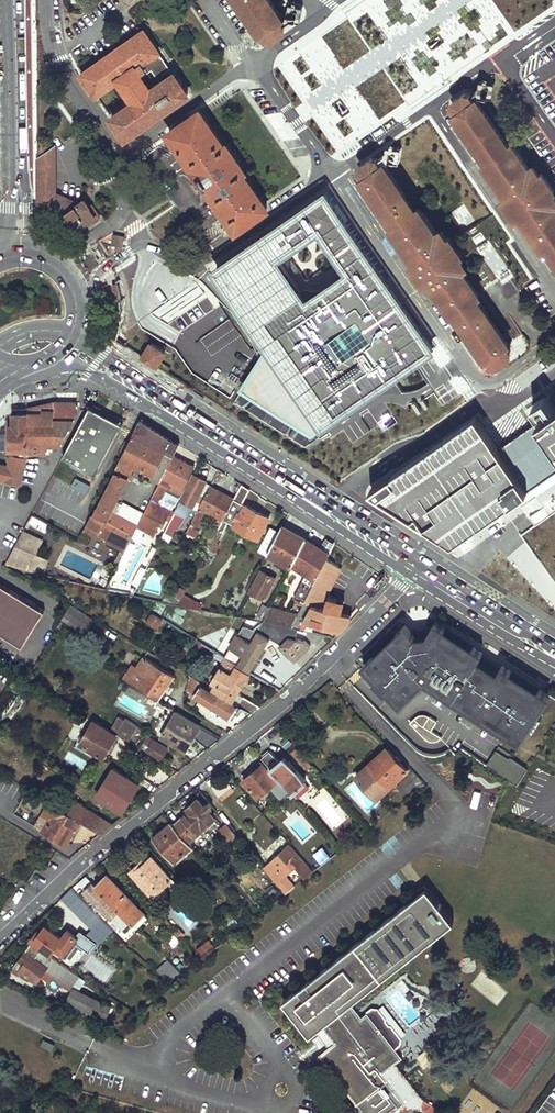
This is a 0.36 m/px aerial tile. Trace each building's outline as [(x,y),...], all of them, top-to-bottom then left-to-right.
[(260,31),(262,30),(266,36),(272,37),(281,31),(284,23),(280,19),(280,17),(268,0),(239,0),(260,31)] [(143,29),(88,68),(102,89),(118,78),(131,96),(135,94),(138,98),(111,117),(125,137),(188,93),(174,73),(151,88),(147,84),(153,80),(147,72),(152,69),(157,77),(170,68),(143,29)] [(88,68),(80,73),(95,94),(102,89),(88,68)] [(451,103),(454,109),(453,110),(485,157),(482,159),(506,194),(504,195),(502,197),(505,202),(509,207),(512,212),(515,215),(516,214),(519,212),(542,247),(546,245),(554,259),(554,208),(551,202),(554,199),(530,165),(527,167),(509,141),(505,144),(474,97),(472,97),(469,92),(461,91),(453,98),(452,99),(451,103)] [(199,110),(169,132),(200,177),(206,185),(235,230),(266,208),(243,175),(246,173),(224,141),(222,143),(199,110)] [(53,146),(48,140),(37,148),(37,205),(49,208),(62,215),(79,226),(94,215),(83,199),(77,204),(53,192),(53,146)] [(459,255),(450,241),(447,237),(441,241),(435,232),(416,205),(413,207),(382,161),(380,161),(376,155),(368,157),(360,162),(358,167),(363,174),(362,175),(393,221),(390,223),(414,259),(410,261),(416,270),(422,280),(427,277),(450,311),(454,308),(486,356),(487,355),(491,361),(497,362),(509,354),(510,349),(506,343),(503,339),(473,296),(477,293),(459,267),(462,265),(456,257),(459,255)] [(200,177),(192,182),(198,191),(206,185),(200,177)] [(379,271),(325,192),(254,240),(215,267),(230,289),(235,285),(320,227),(343,261),(339,264),(338,272),(335,278),(336,280),(320,292),(318,290),(310,291),(304,289),(299,292),(299,291),(279,261),(238,290),(228,296),(261,343),(255,347),(260,360),(238,393),(314,441),(358,416),(440,358),(417,327),(421,324),(405,301),(401,304),(379,271)] [(124,236),(113,233),(110,245),(116,246),(114,251),(118,252),(119,247),(121,247),(124,236)] [(126,292),(144,293),(144,279),(127,278),(126,292)] [(238,290),(235,285),(230,289),(218,297),(231,310),(239,321),(251,340),(255,347),(261,343),(228,296),(238,290)] [(177,330),(188,321),(183,315),(172,325),(177,330)] [(509,354),(497,362),(501,368),(525,351),(526,349),(527,346),(527,343),(526,339),(521,332),(506,343),(510,349),(509,354)] [(131,339),(124,344),(166,372),(170,367),(158,360),(165,351),(153,343),(149,341),(145,347),(131,339)] [(544,393),(530,403),(537,412),(546,405),(549,410),(554,406),(544,393)] [(26,459),(26,450),(53,451),(53,444),(60,444),(77,413),(76,402),(57,402),(53,402),(49,403),(46,404),(43,405),(41,406),(38,406),(35,407),(33,408),(30,408),(28,408),(13,409),(13,425),(13,430),(9,430),(10,450),(20,450),(20,458),(11,456),(8,466),(0,464),(0,480),(21,484),(26,459)] [(537,418),(554,444),(554,405),(554,406),(549,410),(537,418)] [(95,474),(122,424),(89,407),(63,456),(73,461),(86,469),(95,474)] [(477,415),(371,490),(454,543),(529,492),(477,415)] [(123,502),(122,504),(116,515),(110,512),(116,501),(127,478),(130,480),(133,475),(131,474),(135,464),(143,468),(141,472),(160,481),(173,455),(179,444),(141,419),(140,419),(137,426),(114,470),(115,471),(93,515),(92,514),(84,530),(93,535),(99,532),(102,528),(108,531),(104,539),(125,550),(137,526),(143,513),(123,502)] [(292,427),(287,435),(306,447),(311,439),(292,427)] [(160,481),(150,500),(143,513),(137,526),(154,534),(159,524),(162,526),(165,521),(161,519),(163,516),(170,520),(171,518),(175,512),(154,502),(158,495),(161,497),(165,489),(166,490),(168,487),(181,493),(195,466),(173,455),(160,481)] [(86,469),(73,461),(71,465),(84,473),(86,469)] [(193,506),(206,481),(194,474),(183,495),(175,511),(185,517),(188,511),(193,506)] [(90,485),(76,478),(71,486),(85,494),(90,485)] [(218,542),(228,521),(234,525),(258,538),(269,517),(245,505),(242,503),(250,489),(242,484),(234,498),(213,539),(218,542)] [(213,539),(234,498),(210,486),(198,507),(191,524),(190,524),(186,532),(196,537),(206,518),(203,517),(206,511),(219,518),(212,533),(207,530),(202,539),(211,543),(213,539)] [(116,501),(110,512),(116,515),(122,504),(116,501)] [(32,514),(28,522),(41,528),(44,520),(32,514)] [(179,522),(171,518),(170,520),(165,531),(173,535),(179,522)] [(510,543),(519,535),(509,521),(499,529),(510,543)] [(272,544),(267,553),(291,566),(306,538),(282,525),(278,532),(272,544)] [(271,527),(264,540),(272,544),(278,532),(271,527)] [(19,528),(6,562),(40,575),(48,555),(39,552),(45,538),(19,528)] [(165,531),(161,538),(169,542),(173,535),(165,531)] [(306,538),(291,566),(300,572),(302,570),(307,572),(301,583),(311,589),(315,582),(315,581),(327,558),(330,553),(306,538)] [(349,623),(352,614),(327,608),(321,607),(318,606),(339,566),(327,558),(315,581),(315,582),(311,589),(299,611),(292,626),(301,629),(302,624),(299,623),(300,619),(304,621),(342,630),(349,623)] [(339,566),(318,606),(321,607),(342,567),(339,566)] [(265,599),(276,578),(261,570),(250,592),(265,599)] [(112,590),(125,591),(125,582),(113,581),(112,590)] [(45,610),(0,583),(0,632),(23,646),(45,610)] [(171,588),(164,601),(179,605),(184,595),(171,588)] [(184,595),(179,605),(201,609),(203,604),(184,595)] [(263,604),(257,615),(264,619),(269,609),(270,607),(263,604)] [(86,633),(94,619),(70,605),(62,619),(86,633)] [(264,619),(264,620),(292,626),(299,611),(287,607),(285,614),(280,612),(281,607),(275,605),(274,610),(269,609),(264,619)] [(158,627),(162,620),(152,614),(148,621),(158,627)] [(263,621),(258,631),(281,644),(280,645),(295,661),(311,646),(306,641),(295,638),(305,630),(301,629),(292,626),(264,620),(263,621)] [(425,680),(519,741),(548,696),(500,666),(496,672),(478,660),(482,654),(434,622),(425,635),(420,636),(414,637),(403,625),(395,634),(397,636),(373,660),(371,657),(362,666),(375,679),(372,682),(384,694),(387,691),(400,705),(425,680)] [(233,649),(227,658),(250,672),(263,649),(238,634),(231,647),(233,649)] [(216,641),(211,648),(218,652),(222,646),(216,641)] [(222,646),(218,652),(227,658),(233,649),(231,647),(224,643),(222,646)] [(495,662),(499,656),(483,645),(478,651),(495,662)] [(72,652),(69,656),(83,664),(85,660),(72,652)] [(224,662),(209,687),(227,697),(230,691),(236,695),(250,672),(227,658),(218,652),(215,657),(224,662)] [(144,657),(136,668),(137,669),(144,673),(137,683),(136,685),(158,699),(175,676),(144,657)] [(137,669),(131,679),(137,683),(144,673),(137,669)] [(193,677),(186,689),(230,718),(237,708),(239,710),(242,706),(238,704),(227,697),(209,687),(193,677)] [(243,696),(238,704),(242,706),(252,713),(261,706),(243,696)] [(176,712),(161,736),(185,751),(194,737),(209,748),(221,739),(176,712)] [(119,716),(115,723),(117,725),(120,727),(124,719),(119,716)] [(437,740),(441,738),(430,731),(436,722),(429,717),(423,726),(414,719),(409,723),(424,739),(429,740),(433,741),(437,740)] [(125,718),(124,719),(120,727),(117,733),(127,739),(131,731),(129,730),(133,722),(125,718)] [(93,721),(80,743),(104,757),(117,735),(93,721)] [(148,736),(144,741),(150,745),(148,750),(162,759),(168,748),(148,736)] [(394,755),(386,747),(356,776),(376,797),(406,768),(399,761),(401,759),(396,754),(394,755)] [(487,766),(517,785),(527,769),(509,757),(510,754),(499,747),(487,766)] [(279,760),(269,750),(262,757),(268,765),(267,766),(270,770),(272,768),(293,791),(306,780),(285,756),(279,760)] [(288,791),(263,763),(243,780),(258,796),(270,786),(281,798),(288,791)] [(113,769),(97,795),(122,810),(138,784),(113,769)] [(425,783),(413,770),(397,786),(404,793),(416,782),(421,787),(425,783)] [(231,786),(224,778),(212,787),(218,796),(231,786)] [(75,801),(74,801),(66,796),(59,808),(80,821),(101,833),(112,824),(75,801)] [(190,809),(173,823),(188,841),(214,818),(208,810),(212,806),(208,801),(203,804),(197,798),(188,806),(190,809)] [(50,818),(42,830),(42,831),(66,845),(80,821),(59,808),(49,802),(43,813),(50,818)] [(35,826),(42,830),(50,818),(43,813),(35,826)] [(173,823),(171,821),(153,837),(173,860),(192,845),(188,841),(173,823)] [(239,838),(227,823),(220,830),(232,843),(239,838)] [(313,872),(289,845),(264,867),(286,892),(295,886),(286,875),(296,866),(306,877),(313,872)] [(321,845),(311,854),(320,864),(330,855),(321,845)] [(170,878),(152,857),(142,864),(139,863),(130,871),(152,895),(170,878)] [(211,867),(205,872),(213,881),(219,876),(211,867)] [(107,873),(94,885),(129,920),(133,924),(142,914),(131,901),(133,899),(107,873)] [(94,885),(85,876),(78,882),(84,888),(83,891),(121,928),(129,920),(94,885)] [(427,886),(284,1000),(310,1033),(321,1025),(325,1029),(328,1033),(331,1037),(334,1041),(319,1054),(356,1102),(355,1102),(364,1112),(390,1112),(397,1108),(397,1109),(399,1108),(406,1102),(409,1106),(422,1108),(423,1097),(397,1065),(393,1064),(402,1056),(395,1047),(400,1044),(400,1038),(391,1026),(389,1025),(384,1019),(385,1018),(377,1008),(371,1008),(362,1016),(351,1001),(453,920),(427,886)] [(113,929),(71,887),(60,897),(103,939),(113,929)] [(62,936),(44,924),(40,930),(37,934),(35,932),(31,940),(51,953),(55,947),(62,936)] [(78,936),(67,929),(62,936),(55,947),(61,951),(63,947),(68,950),(78,936)] [(178,940),(168,929),(163,935),(173,945),(178,940)] [(211,940),(202,947),(207,953),(216,946),(211,940)] [(49,956),(31,943),(14,966),(20,970),(36,981),(40,974),(44,969),(53,974),(70,986),(78,974),(59,961),(50,955),(49,956)] [(59,961),(78,974),(87,962),(68,950),(63,947),(61,951),(58,954),(61,957),(59,961)] [(182,973),(167,959),(157,968),(171,983),(182,973)] [(53,974),(44,969),(40,974),(49,980),(53,974)] [(111,1005),(73,987),(67,1000),(105,1018),(111,1005)] [(328,1033),(325,1029),(305,1045),(308,1049),(311,1053),(331,1037),(328,1033)] [(406,1102),(399,1108),(403,1112),(405,1112),(408,1111),(409,1106),(406,1102)] [(425,1108),(428,1112),(439,1112),(440,1112),(433,1103),(425,1108)]
